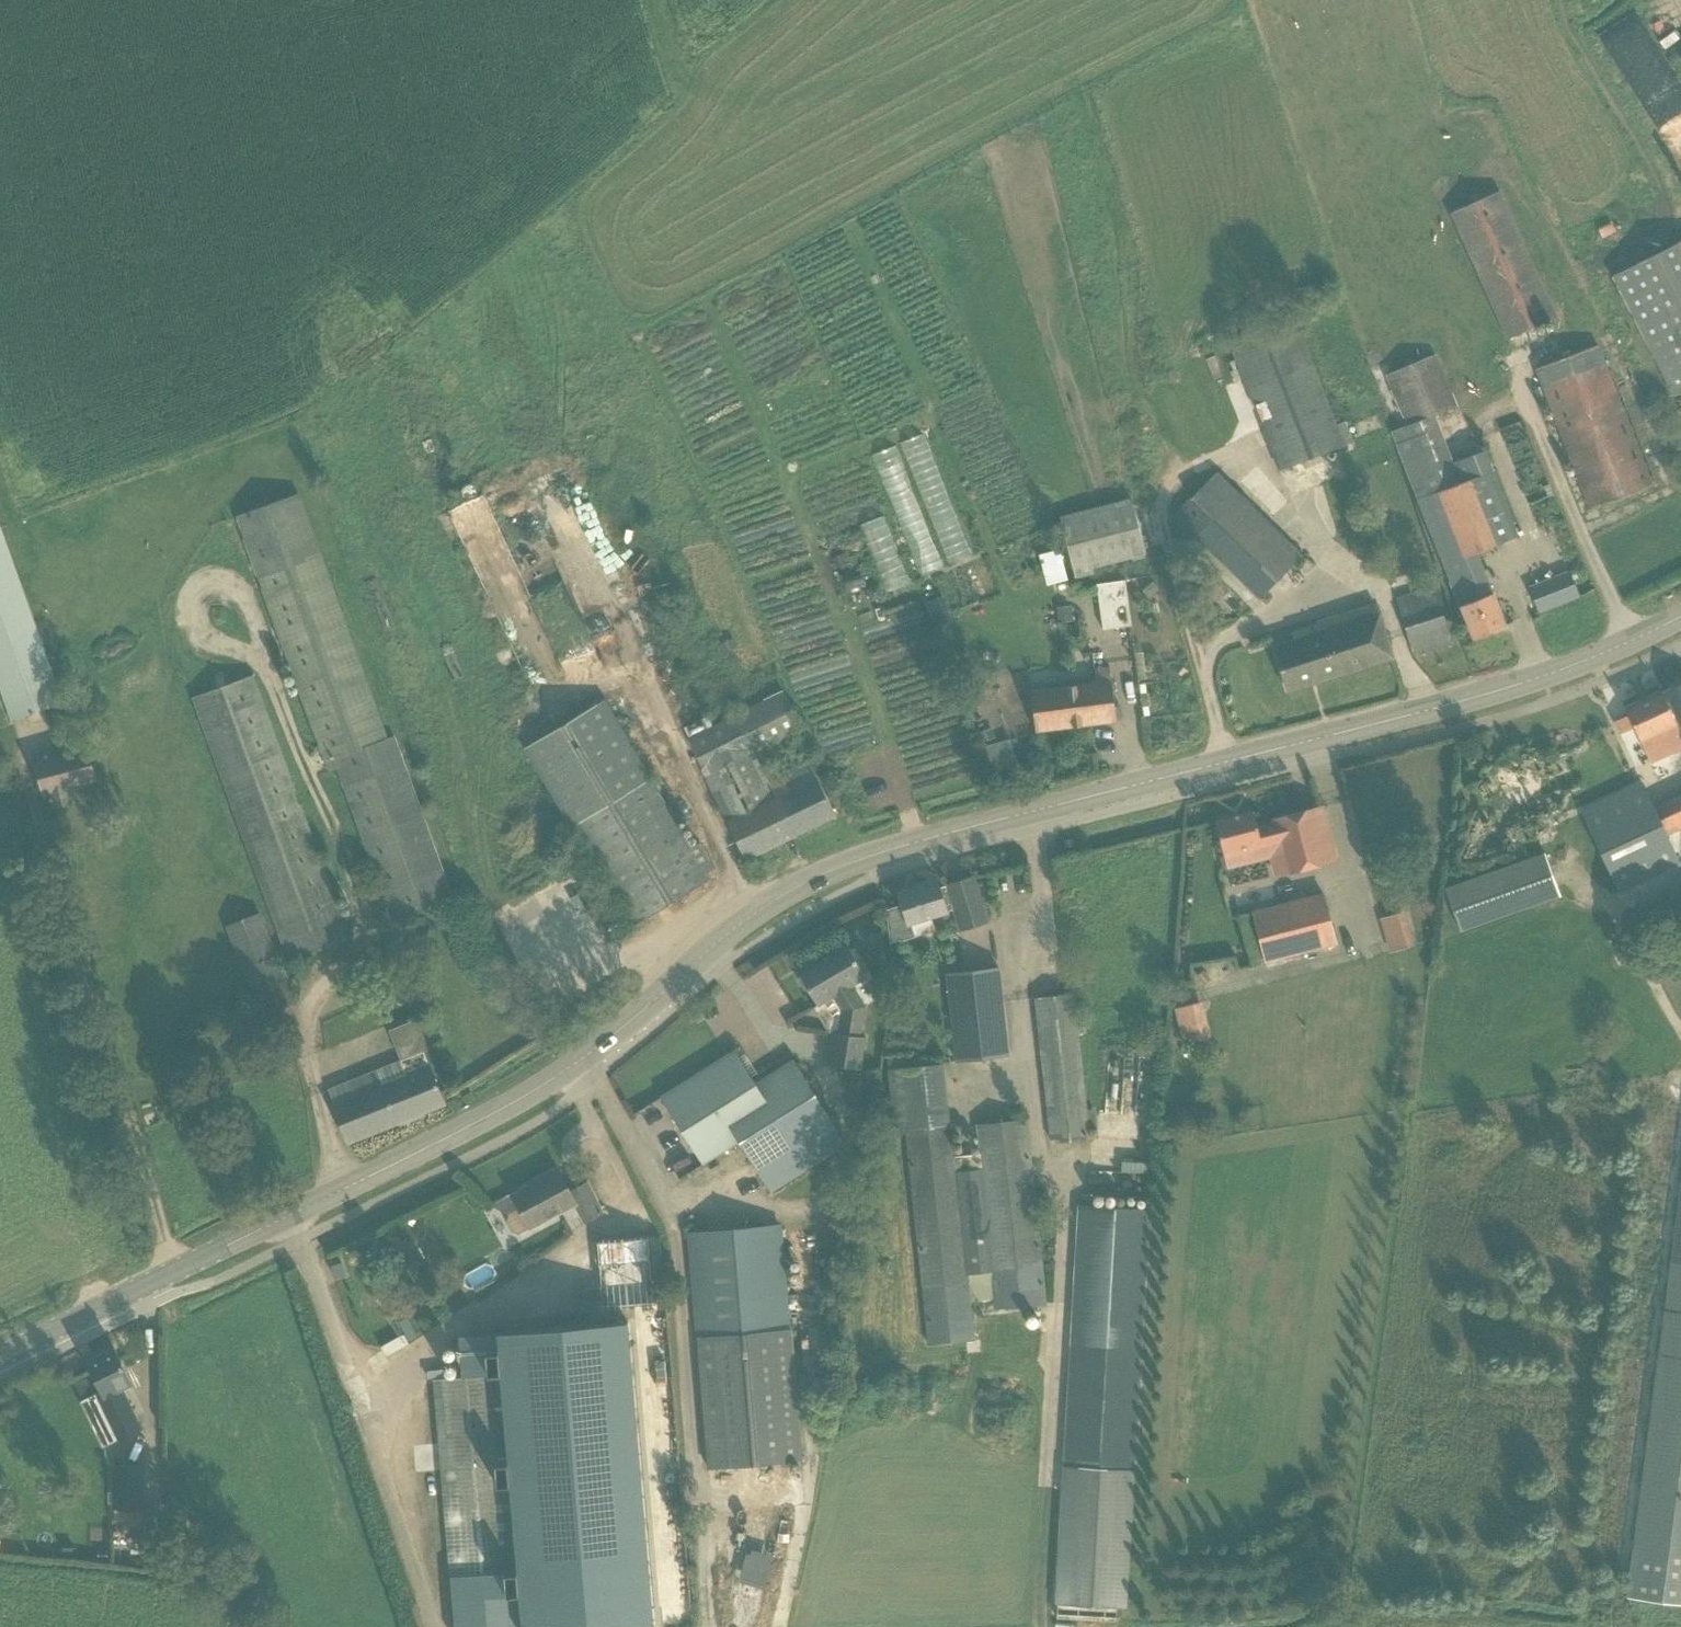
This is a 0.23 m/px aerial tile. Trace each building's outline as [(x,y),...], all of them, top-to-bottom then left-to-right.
[(1449,214),(1506,340),(1535,328),(1551,321),(1557,318),(1500,191),(1449,214)] [(1680,390),(1680,241),(1611,277),(1671,395),(1680,390)] [(1278,471),(1353,442),(1345,421),(1336,424),(1293,316),(1227,342),(1278,471)] [(1535,328),(1539,336),(1555,330),(1551,321),(1535,328)] [(1596,345),(1535,369),(1589,508),(1651,484),(1596,345)] [(1384,376),(1405,426),(1436,415),(1458,406),(1435,354),(1384,376)] [(1405,426),(1390,432),(1472,639),(1505,626),(1475,553),(1519,536),(1486,450),(1453,463),(1436,415),(1405,426)] [(1302,555),(1217,472),(1173,516),(1259,600),(1302,555)] [(299,494),(235,517),(327,772),(335,769),(391,924),(454,901),(394,736),(388,739),(299,494)] [(524,584),(484,494),(458,505),(499,595),(524,584)] [(1131,498),(1059,516),(1075,579),(1094,575),(1092,568),(1146,555),(1131,498)] [(10,721),(64,702),(0,525),(0,693),(10,721)] [(1568,570),(1528,587),(1538,613),(1579,597),(1568,570)] [(1125,581),(1096,585),(1102,630),(1131,626),(1125,581)] [(1422,653),(1451,644),(1432,585),(1394,597),(1407,638),(1415,635),(1422,653)] [(1287,691),(1392,658),(1374,603),(1316,622),(1319,631),(1272,646),(1287,691)] [(1051,618),(1053,646),(1082,644),(1079,615),(1051,618)] [(1035,733),(1116,722),(1108,667),(1094,669),(1096,681),(1030,690),(1035,733)] [(254,676),(191,698),(281,945),(285,944),(291,960),(347,940),(341,924),(344,923),(254,676)] [(1625,709),(1628,715),(1633,726),(1649,761),(1671,751),(1668,744),(1680,738),(1680,684),(1662,692),(1661,692),(1625,709)] [(764,702),(687,739),(702,770),(701,771),(726,823),(726,822),(745,861),(836,817),(808,759),(767,779),(753,752),(788,735),(798,756),(811,750),(782,691),(763,700),(764,702)] [(571,825),(650,778),(604,700),(524,749),(571,825)] [(1628,715),(1615,721),(1620,732),(1633,726),(1628,715)] [(989,762),(1012,758),(1009,739),(985,744),(989,762)] [(33,762),(43,800),(49,799),(52,809),(75,803),(71,792),(84,789),(83,785),(96,781),(86,747),(33,762)] [(650,778),(571,825),(632,927),(709,880),(706,875),(676,823),(650,778)] [(1643,785),(1582,813),(1618,892),(1659,873),(1648,848),(1668,839),(1667,836),(1654,808),(1643,785)] [(1253,811),(1215,821),(1227,867),(1282,853),(1287,872),(1335,860),(1321,807),(1273,819),(1274,821),(1257,826),(1253,811)] [(685,818),(676,823),(706,875),(715,870),(699,843),(685,818)] [(1460,930),(1559,895),(1548,862),(1555,860),(1552,851),(1446,889),(1460,930)] [(922,886),(898,893),(901,905),(907,924),(910,923),(954,909),(960,930),(986,921),(972,877),(939,887),(936,879),(921,884),(922,886)] [(1264,962),(1335,944),(1323,894),(1252,912),(1264,962)] [(886,909),(890,943),(898,940),(898,941),(914,936),(910,923),(907,924),(901,905),(886,909)] [(1413,947),(1404,912),(1381,918),(1390,953),(1413,947)] [(260,913),(225,927),(259,1017),(295,1003),(260,913)] [(846,944),(797,972),(800,977),(798,978),(798,981),(800,985),(802,988),(805,990),(807,989),(817,1007),(833,998),(841,1011),(837,1033),(833,1033),(827,1065),(860,1071),(866,1038),(860,1037),(865,1007),(853,986),(866,978),(846,944)] [(949,993),(957,1062),(1007,1057),(998,972),(976,974),(963,976),(965,991),(949,993)] [(1050,1141),(1088,1137),(1073,994),(1034,999),(1050,1141)] [(1174,1009),(1184,1045),(1211,1037),(1202,1001),(1174,1009)] [(326,1089),(348,1144),(445,1105),(424,1053),(429,1051),(416,1019),(388,1031),(400,1059),(326,1089)] [(734,1051),(660,1098),(703,1165),(738,1143),(760,1178),(837,1129),(793,1059),(754,1083),(734,1051)] [(942,1062),(888,1068),(895,1134),(903,1133),(927,1345),(974,1340),(970,1303),(967,1274),(953,1157),(942,1062)] [(1627,1600),(1680,1606),(1680,1099),(1627,1600)] [(978,1154),(953,1157),(967,1274),(970,1303),(994,1301),(995,1310),(1046,1304),(1026,1120),(974,1124),(978,1154)] [(1144,1186),(1143,1162),(1116,1162),(1117,1187),(1144,1186)] [(558,1171),(512,1196),(519,1209),(508,1215),(506,1222),(512,1233),(518,1235),(529,1228),(530,1231),(574,1207),(583,1224),(605,1213),(587,1180),(568,1190),(558,1171)] [(519,1209),(512,1196),(491,1207),(508,1215),(519,1209)] [(1126,1602),(1149,1210),(1080,1206),(1065,1466),(1054,1619),(1116,1622),(1117,1602),(1126,1602)] [(687,1234),(707,1469),(803,1462),(792,1329),(789,1329),(780,1226),(687,1234)] [(453,1626),(521,1626),(500,1389),(511,1389),(532,1626),(605,1626),(580,1338),(606,1336),(631,1626),(647,1626),(695,1623),(661,1236),(594,1243),(599,1311),(506,1319),(507,1332),(500,1333),(504,1374),(432,1380),(453,1626)] [(477,1372),(500,1369),(497,1345),(474,1347),(477,1372)] [(101,1391),(95,1394),(117,1441),(143,1428),(125,1390),(132,1387),(113,1348),(86,1361),(101,1391)] [(101,1448),(117,1441),(95,1394),(79,1402),(101,1448)]
